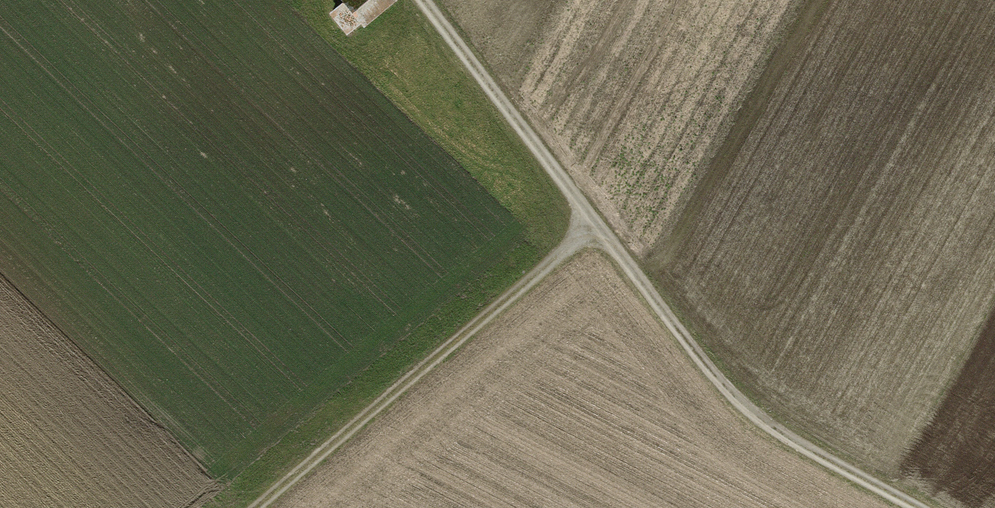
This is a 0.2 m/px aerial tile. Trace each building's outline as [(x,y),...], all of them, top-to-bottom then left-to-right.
[(332,13),(348,32),(388,0),(348,0),(332,13)]
